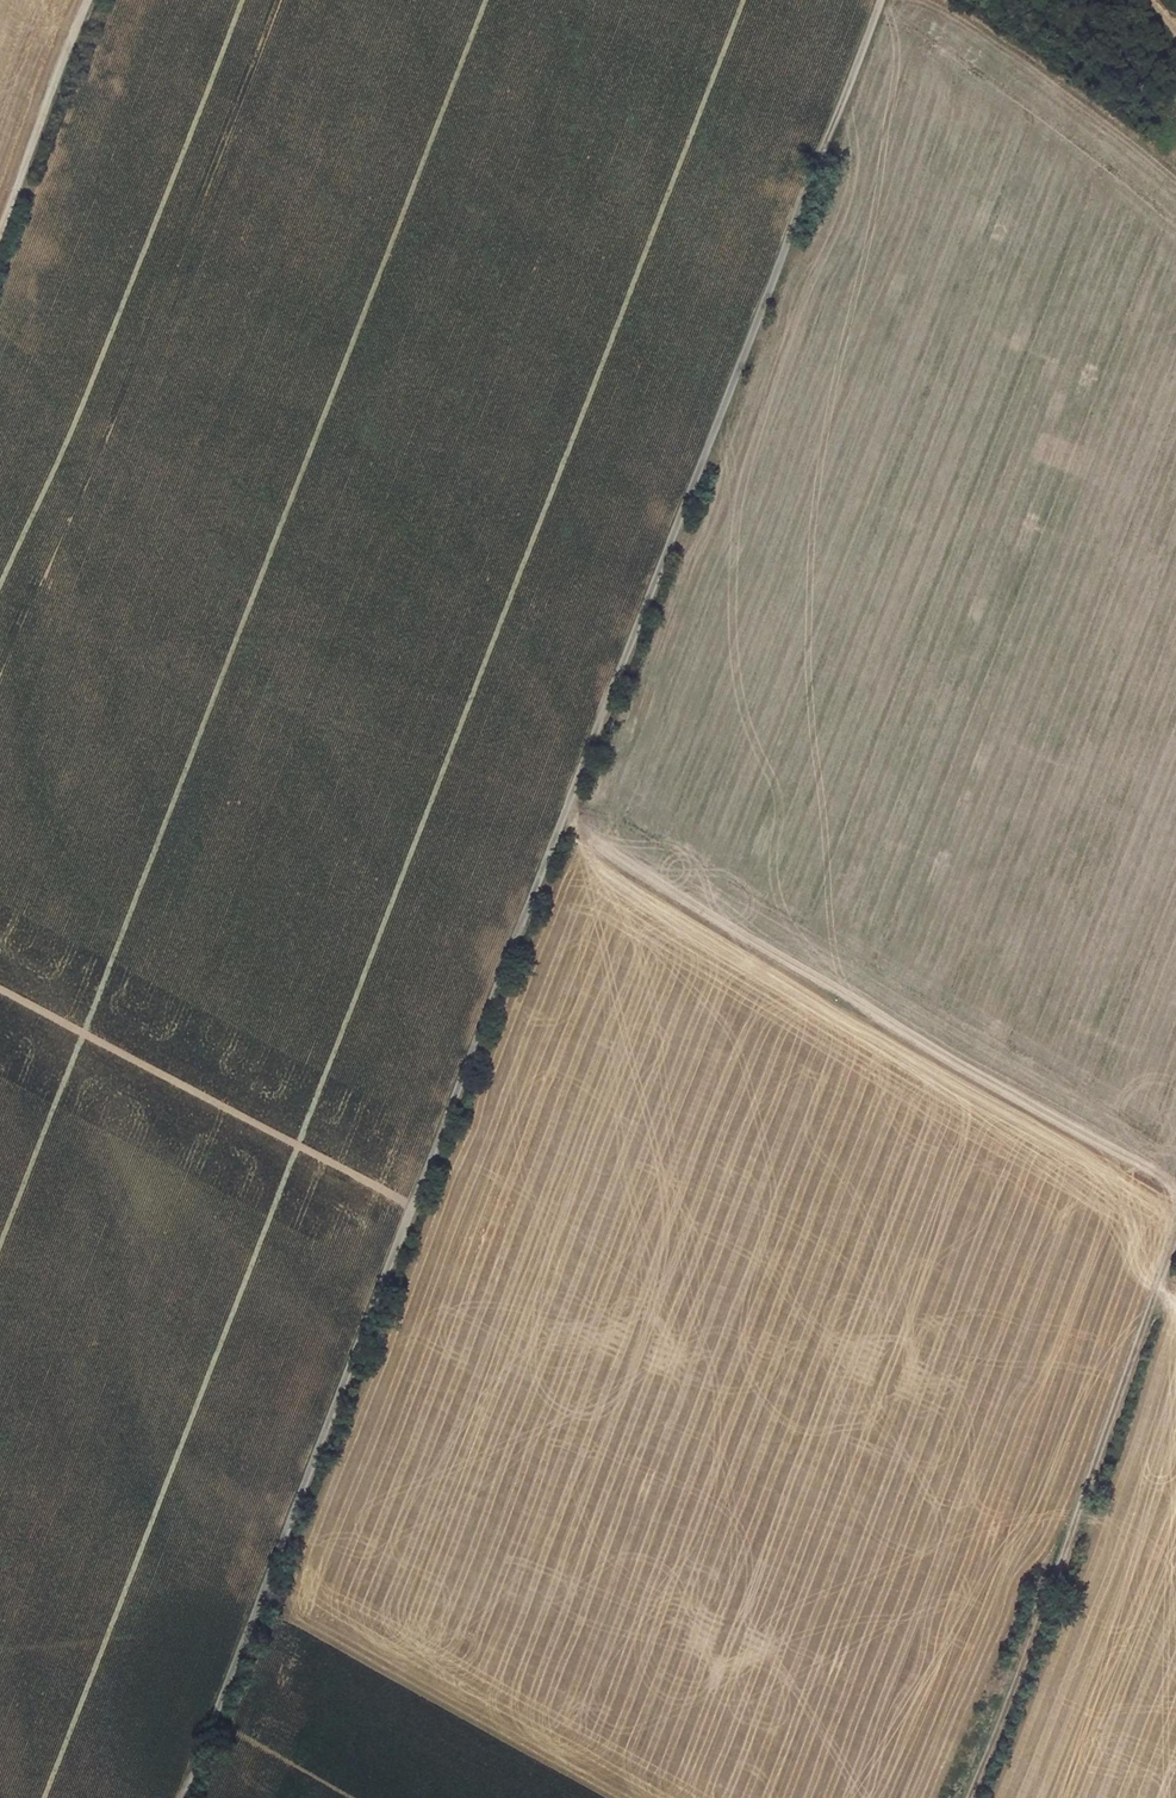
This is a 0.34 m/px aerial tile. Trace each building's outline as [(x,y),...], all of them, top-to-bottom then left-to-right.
[(353,1426),(348,1444),(355,1446),(360,1428),(353,1426)]
